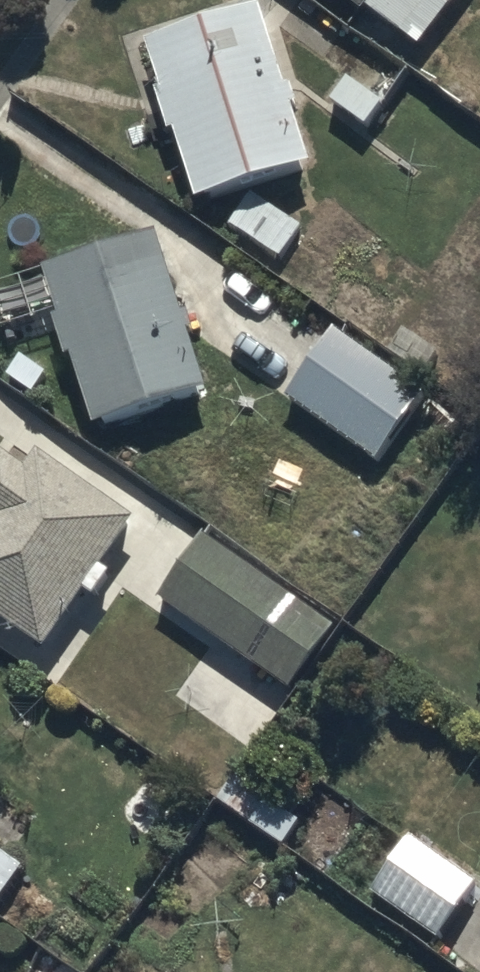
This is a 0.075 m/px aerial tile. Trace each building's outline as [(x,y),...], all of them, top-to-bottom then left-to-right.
[(363,13),(370,3),(373,0),(344,0),(363,13)] [(370,3),(432,47),(466,0),(373,0),(370,3)] [(312,165),(263,11),(150,46),(199,200),(312,165)] [(375,49),(331,109),(368,136),(386,111),(391,115),(417,80),(375,49)] [(251,199),(229,231),(279,266),(301,234),(251,199)] [(206,387),(157,238),(45,275),(94,424),(206,387)] [(289,401),(377,464),(428,393),(339,331),(289,401)] [(44,655),(139,522),(45,456),(31,475),(0,452),(0,623),(44,655)] [(335,635),(206,544),(164,604),(292,695),(335,635)] [(232,785),(214,811),(281,856),(299,830),(232,785)] [(371,899),(435,944),(475,888),(411,842),(371,899)] [(3,905),(27,872),(0,854),(0,903),(3,905)]
